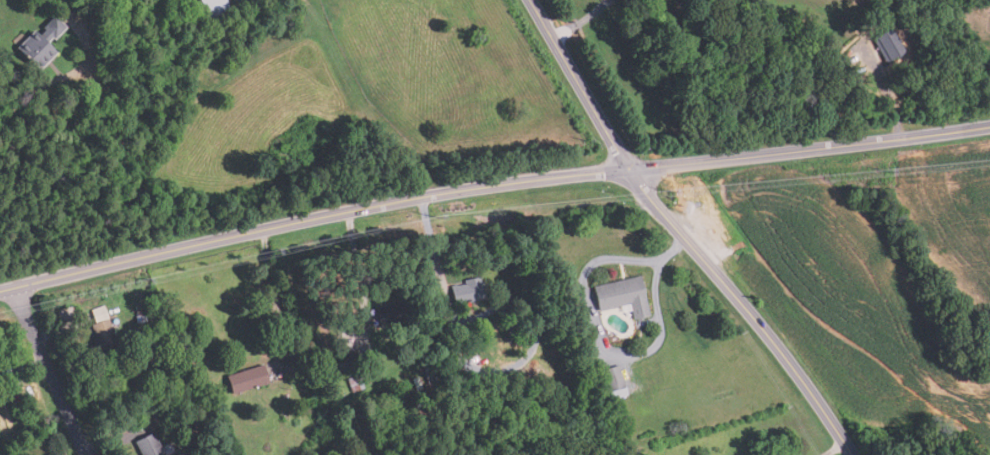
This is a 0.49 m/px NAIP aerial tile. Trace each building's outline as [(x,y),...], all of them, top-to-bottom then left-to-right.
[(209,20),(201,0),(226,0),(231,11),(209,20)] [(41,71),(18,49),(35,31),(41,36),(46,32),(43,29),(55,17),(68,29),(57,41),(53,38),(47,44),(57,54),(41,71)] [(887,61),(874,37),(893,26),(907,50),(887,61)] [(633,320),(632,311),(622,313),(621,306),(599,311),(593,287),(641,276),(647,304),(649,304),(650,310),(648,310),(649,316),(633,320)] [(455,304),(451,286),(457,285),(457,286),(465,284),(465,280),(480,277),(481,281),(482,281),(485,298),(455,304)] [(380,325),(377,308),(402,303),(405,321),(380,325)] [(107,319),(103,306),(90,311),(95,323),(107,319)] [(519,325),(507,328),(505,321),(516,317),(519,325)] [(103,354),(102,350),(95,353),(91,341),(97,339),(92,325),(108,319),(118,349),(103,354)] [(457,342),(455,332),(464,330),(466,341),(457,342)] [(340,372),(336,357),(356,351),(360,365),(340,372)] [(232,395),(226,376),(263,365),(269,383),(232,395)] [(610,401),(602,370),(619,365),(628,396),(610,401)] [(361,375),(365,389),(353,393),(349,379),(361,375)] [(151,417),(147,408),(158,402),(163,411),(151,417)] [(153,432),(166,454),(143,454),(136,442),(153,432)]
